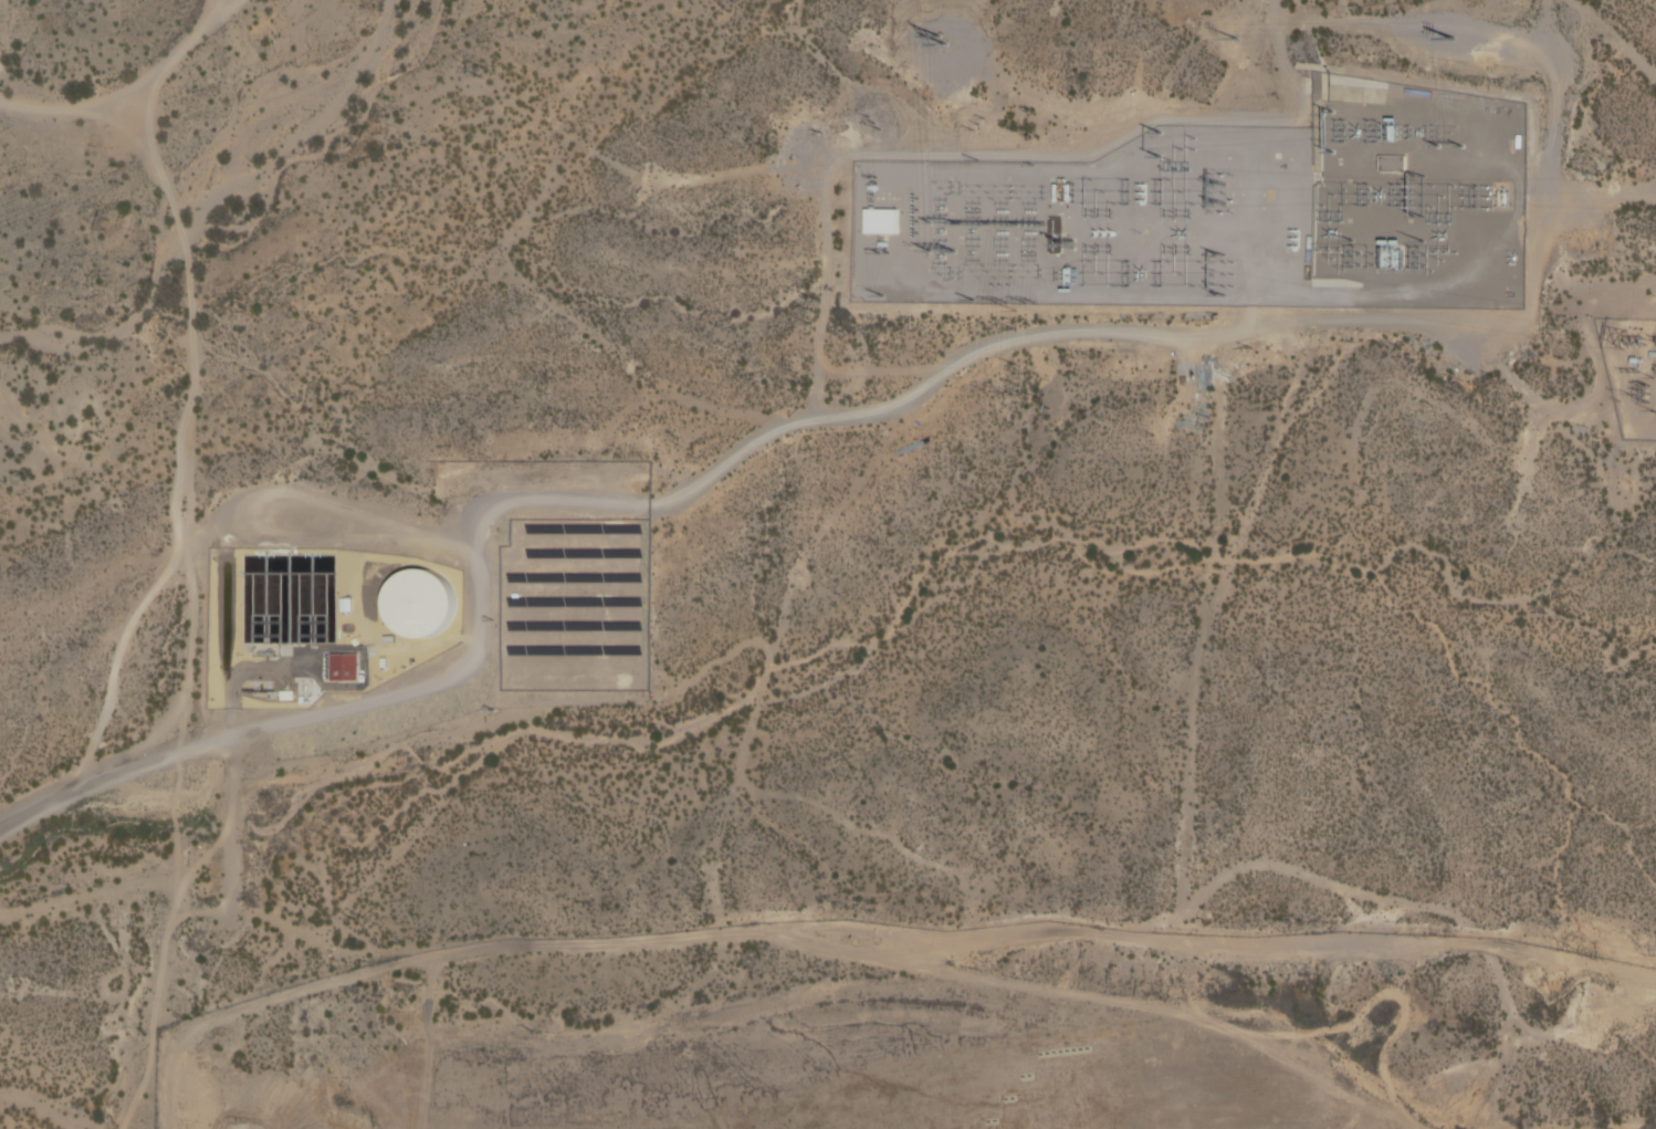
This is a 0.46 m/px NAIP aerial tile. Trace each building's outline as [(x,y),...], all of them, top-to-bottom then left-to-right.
[(1406,157),(1380,157),(1380,172),(1406,172),(1406,157)] [(866,237),(898,237),(898,209),(866,209),(866,237)] [(430,637),(438,633),(444,627),(450,619),(453,610),(453,602),(452,593),(448,585),(442,577),(434,573),(427,569),(417,568),(408,571),(400,574),(394,581),(388,587),(385,596),(385,605),(386,614),(390,623),(396,629),(403,635),(411,638),(421,638),(430,637)] [(327,655),(356,655),(356,680),(327,680),(327,655)]
